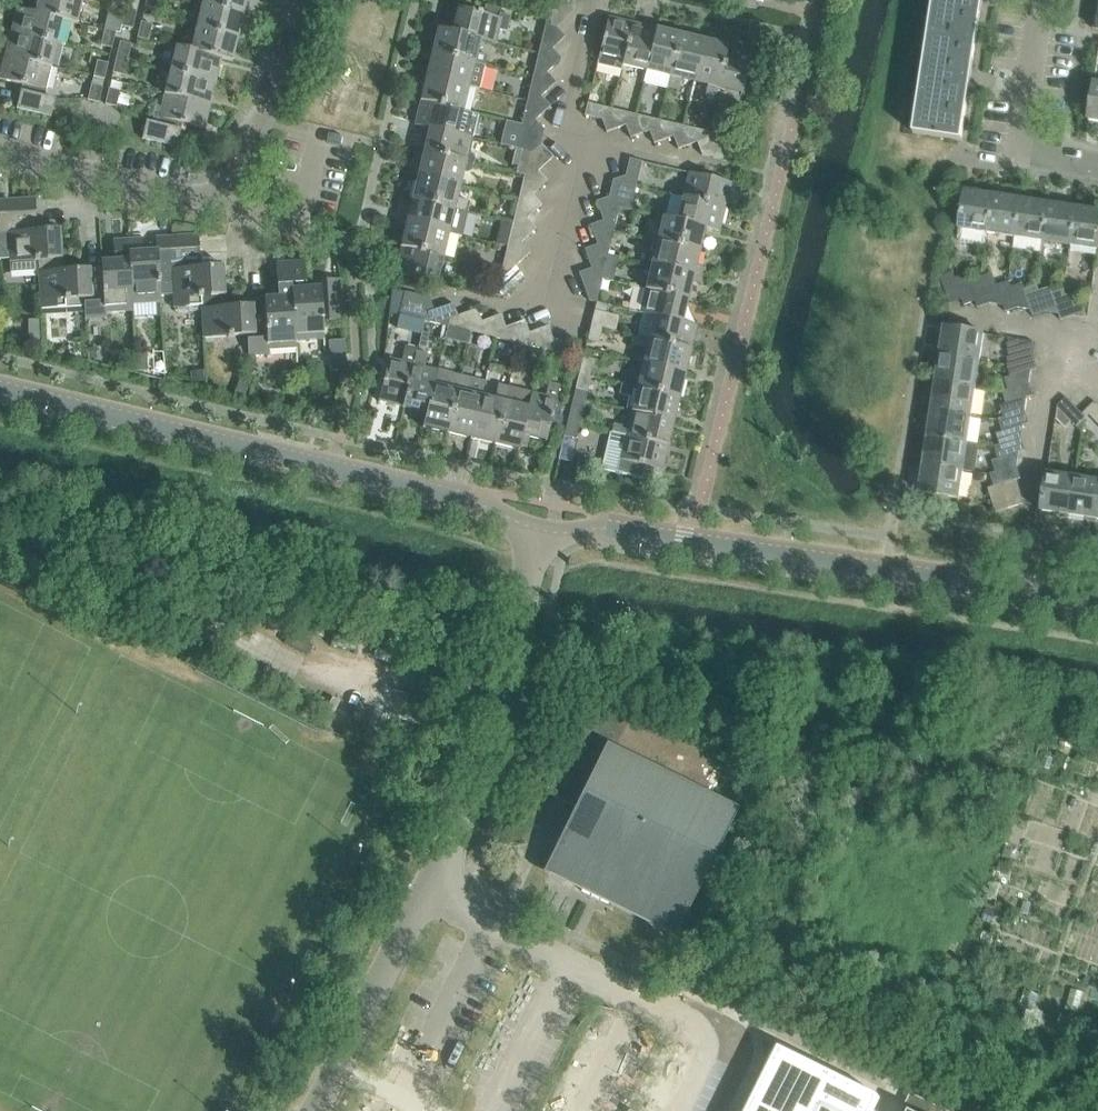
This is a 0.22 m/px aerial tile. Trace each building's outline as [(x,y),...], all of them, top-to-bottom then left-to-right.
[(76,0),(38,0),(35,13),(63,22),(77,25),(83,2),(76,0)] [(124,12),(135,15),(138,0),(127,0),(124,12)] [(144,8),(155,10),(157,0),(146,0),(144,8)] [(200,6),(244,16),(247,0),(202,0),(200,6)] [(980,21),(983,0),(934,0),(930,27),(978,34),(980,21)] [(244,16),(200,6),(195,28),(238,38),(244,16)] [(437,29),(494,43),(497,29),(506,32),(510,16),(499,14),(498,18),(457,8),(451,32),(437,28),(437,29)] [(35,13),(15,9),(10,32),(58,44),(63,22),(35,13)] [(120,29),(131,31),(135,15),(124,12),(120,29)] [(607,17),(597,61),(596,65),(621,71),(622,66),(632,23),(607,17)] [(622,66),(645,72),(656,29),(632,23),(622,66)] [(136,39),(147,41),(151,27),(140,24),(136,39)] [(544,26),(538,53),(545,55),(552,50),(564,38),(555,28),(544,26)] [(962,142),(964,128),(978,34),(930,27),(914,135),(962,142)] [(238,38),(195,28),(189,52),(221,61),(232,63),(238,38)] [(494,43),(437,29),(431,53),(484,66),(486,56),(477,54),(480,41),(494,45),(494,43)] [(666,88),(669,78),(679,34),(656,29),(645,72),(643,82),(666,88)] [(100,46),(112,49),(115,34),(104,31),(100,46)] [(58,44),(10,32),(4,57),(52,68),(58,44)] [(692,83),(703,40),(679,34),(669,78),(666,88),(666,90),(676,92),(679,80),(692,83)] [(713,102),(716,89),(726,46),(703,40),(692,83),(706,87),(703,99),(713,102)] [(119,44),(116,59),(126,61),(130,46),(119,44)] [(726,46),(716,89),(741,95),(751,51),(726,46)] [(221,61),(189,52),(174,48),(168,72),(216,83),(221,61)] [(538,53),(532,77),(539,79),(545,73),(560,60),(552,50),(545,55),(538,53)] [(425,77),(469,87),(479,90),(484,66),(431,53),(425,77)] [(4,57),(0,72),(0,80),(22,85),(17,109),(51,117),(55,100),(44,97),(45,90),(47,91),(52,68),(4,57)] [(116,59),(112,74),(122,77),(126,61),(116,59)] [(93,77),(104,79),(108,64),(96,62),(93,77)] [(216,83),(168,72),(162,97),(210,108),(216,83)] [(532,77),(526,101),(533,103),(540,96),(554,84),(545,73),(539,79),(532,77)] [(420,101),(463,111),(469,87),(425,77),(420,101)] [(1088,121),(1097,122),(1097,82),(1094,81),(1088,121)] [(87,101),(98,104),(102,88),(91,85),(87,101)] [(105,105),(115,107),(119,92),(109,89),(105,105)] [(600,119),(610,117),(611,110),(600,107),(603,93),(590,90),(586,104),(584,115),(600,119)] [(526,101),(521,125),(528,126),(534,120),(548,107),(540,96),(533,103),(526,101)] [(210,108),(162,97),(156,125),(146,123),(142,139),(176,147),(177,141),(179,135),(181,125),(205,130),(210,108)] [(414,124),(471,138),(472,136),(477,114),(463,111),(420,101),(414,124)] [(605,132),(623,125),(633,122),(635,115),(611,110),(610,117),(600,119),(605,132)] [(628,138),(647,131),(657,128),(659,121),(635,115),(633,122),(623,125),(628,138)] [(505,146),(520,150),(531,152),(539,145),(543,130),(534,120),(528,126),(521,125),(510,122),(505,146)] [(652,144),(671,137),(681,133),(682,126),(659,121),(657,128),(647,131),(652,144)] [(471,138),(414,124),(414,126),(428,129),(423,152),(472,163),(473,160),(472,158),(471,157),(469,155),(468,154),(471,138)] [(676,149),(695,142),(704,139),(706,132),(682,126),(681,133),(671,137),(676,149)] [(699,154),(724,160),(729,137),(706,132),(704,139),(695,142),(699,154)] [(179,135),(177,141),(188,144),(190,137),(179,135)] [(514,173),(523,175),(530,177),(536,172),(551,158),(539,145),(531,152),(520,150),(514,173)] [(472,163),(423,152),(417,175),(460,186),(463,174),(465,174),(468,174),(470,172),(471,169),(472,163)] [(628,158),(624,176),(626,184),(634,186),(640,161),(628,158)] [(523,175),(517,199),(524,201),(531,195),(545,182),(536,172),(530,177),(523,175)] [(680,197),(724,208),(730,183),(686,173),(680,197)] [(411,199),(454,209),(460,186),(417,175),(411,199)] [(612,180),(608,197),(610,205),(617,207),(628,210),(634,186),(626,184),(624,176),(612,180)] [(965,191),(959,230),(957,241),(960,245),(980,248),(986,244),(987,234),(993,196),(965,191)] [(517,199),(512,223),(519,225),(525,219),(540,206),(531,195),(524,201),(517,199)] [(987,234),(1006,237),(1015,239),(1021,200),(993,196),(987,234)] [(595,201),(601,220),(604,229),(611,231),(617,207),(610,205),(608,197),(595,201)] [(660,217),(719,232),(724,208),(680,197),(675,220),(660,216),(660,217)] [(4,200),(5,214),(35,212),(34,198),(4,200)] [(451,223),(452,220),(462,222),(465,220),(467,212),(454,209),(411,199),(406,223),(449,233),(458,235),(461,225),(451,223)] [(1015,239),(1029,241),(1043,243),(1048,204),(1021,200),(1015,239)] [(1043,243),(1052,244),(1070,247),(1076,209),(1048,204),(1043,243)] [(1081,209),(1076,209),(1070,247),(1097,252),(1097,212),(1081,209)] [(9,259),(9,273),(36,272),(37,272),(36,261),(36,260),(59,258),(57,229),(36,230),(35,212),(5,214),(6,234),(0,234),(0,260),(9,259)] [(654,241),(698,252),(704,229),(718,233),(719,232),(660,217),(654,241)] [(512,223),(506,247),(513,248),(519,242),(534,229),(525,219),(519,225),(512,223)] [(588,225),(596,245),(598,253),(605,254),(611,231),(604,229),(601,220),(588,225)] [(400,246),(443,257),(449,233),(406,223),(400,246)] [(197,234),(171,236),(169,236),(170,250),(198,248),(197,234)] [(132,304),(134,304),(159,302),(157,271),(171,269),(170,250),(169,236),(154,237),(155,250),(142,251),(141,238),(127,239),(131,311),(132,311),(132,304)] [(83,319),(94,318),(105,317),(105,313),(131,311),(127,239),(113,239),(114,253),(115,253),(116,261),(99,262),(100,268),(102,302),(82,303),(83,319)] [(649,265),(693,275),(698,252),(654,241),(649,265)] [(506,247),(500,270),(507,272),(514,267),(529,253),(519,242),(513,248),(506,247)] [(583,250),(590,269),(593,276),(599,278),(605,254),(598,253),(596,245),(583,250)] [(394,271),(406,274),(437,281),(443,257),(400,246),(394,271)] [(200,296),(223,294),(221,266),(199,267),(198,248),(170,250),(171,269),(157,271),(159,302),(160,302),(160,296),(170,296),(171,309),(201,307),(200,296)] [(60,270),(59,258),(36,260),(36,261),(37,272),(36,272),(39,310),(52,310),(64,309),(64,303),(64,301),(70,301),(70,300),(82,299),(82,303),(102,302),(100,268),(60,270)] [(289,261),(294,347),(296,347),(295,341),(323,339),(322,317),(327,317),(328,322),(342,321),(339,279),(325,280),(325,288),(303,289),(303,283),(305,283),(303,260),(289,261)] [(247,356),(261,355),(268,355),(268,349),(294,347),(289,261),(275,262),(276,291),(279,290),(279,299),(262,300),(263,304),(265,340),(246,341),(247,356)] [(643,289),(687,299),(693,275),(649,265),(643,289)] [(500,270),(495,295),(500,297),(522,276),(514,267),(507,272),(500,270)] [(587,300),(594,302),(599,278),(593,276),(590,269),(578,273),(587,300)] [(975,302),(968,283),(966,275),(955,279),(953,274),(940,278),(949,304),(962,300),(963,306),(975,302)] [(1003,306),(996,287),(992,275),(981,278),(968,283),(975,302),(977,309),(990,305),(1003,306)] [(1024,291),(1021,284),(1010,288),(1009,283),(996,287),(1003,306),(1005,313),(1017,309),(1030,311),(1024,291)] [(1039,293),(1037,287),(1024,291),(1030,311),(1032,317),(1045,313),(1058,315),(1051,295),(1049,289),(1039,293)] [(637,312),(696,326),(696,324),(682,321),(687,299),(643,289),(637,312)] [(428,299),(391,290),(389,313),(423,321),(425,314),(432,311),(428,299)] [(1064,291),(1051,295),(1058,315),(1060,322),(1073,317),(1087,320),(1078,292),(1066,297),(1064,291)] [(201,307),(202,341),(246,338),(246,341),(265,340),(263,304),(224,307),(223,294),(200,296),(201,307)] [(423,321),(447,327),(448,320),(456,318),(451,304),(432,311),(425,314),(423,321)] [(447,327),(470,332),(472,326),(480,323),(475,310),(456,318),(448,320),(447,327)] [(601,329),(615,332),(618,316),(592,310),(588,326),(601,329)] [(646,340),(690,350),(696,326),(637,312),(637,314),(642,315),(637,337),(646,340)] [(470,332),(494,338),(496,331),(504,328),(500,316),(480,323),(472,326),(470,332)] [(40,343),(39,320),(27,321),(27,344),(40,343)] [(494,338),(518,344),(520,337),(528,334),(523,321),(504,328),(496,331),(494,338)] [(588,326),(584,340),(597,344),(601,329),(588,326)] [(518,344),(542,350),(543,343),(552,339),(547,327),(528,334),(520,337),(518,344)] [(940,357),(979,363),(983,335),(944,329),(940,357)] [(566,356),(568,347),(569,344),(552,339),(543,343),(542,350),(566,356)] [(641,363),(684,374),(690,350),(646,340),(641,363)] [(331,372),(342,371),(345,355),(344,341),(329,342),(331,372)] [(1007,353),(1011,364),(1005,366),(1009,378),(1030,371),(1036,369),(1032,357),(1034,344),(1007,353)] [(87,348),(88,359),(96,359),(95,348),(87,348)] [(421,427),(422,428),(436,370),(423,367),(426,353),(416,351),(413,364),(402,408),(425,413),(421,427)] [(146,353),(136,353),(137,371),(146,371),(146,353)] [(576,373),(589,376),(593,360),(580,357),(576,373)] [(936,384),(975,390),(979,363),(940,357),(936,384)] [(377,402),(402,408),(413,364),(388,358),(377,402)] [(635,387),(679,398),(684,374),(641,363),(635,387)] [(436,370),(422,428),(446,434),(460,376),(436,370)] [(204,382),(204,371),(190,372),(191,383),(204,382)] [(1003,380),(1007,391),(1002,393),(1006,405),(1026,398),(1032,397),(1028,384),(1030,371),(1009,378),(1003,380)] [(576,373),(573,388),(585,391),(589,376),(576,373)] [(460,376),(446,434),(470,439),(480,397),(467,393),(470,378),(460,376)] [(240,380),(234,393),(244,397),(250,384),(240,380)] [(531,393),(517,451),(519,451),(520,447),(526,448),(529,438),(546,442),(559,385),(548,383),(545,396),(531,393)] [(931,411),(970,417),(975,390),(936,384),(931,411)] [(480,397),(470,439),(494,445),(508,387),(497,385),(494,400),(480,397)] [(494,445),(517,451),(531,393),(508,387),(494,445)] [(629,411),(673,421),(679,398),(635,387),(629,411)] [(997,420),(1001,433),(1022,426),(1028,424),(1024,411),(1026,398),(1006,405),(999,407),(1003,418),(997,420)] [(1076,428),(1085,419),(1066,398),(1056,407),(1076,428)] [(1085,412),(1097,425),(1097,406),(1095,403),(1085,412)] [(569,404),(565,420),(578,424),(582,407),(569,404)] [(623,434),(667,445),(673,421),(629,411),(623,434)] [(927,438),(966,444),(970,417),(931,411),(927,438)] [(1056,419),(1053,435),(1059,436),(1061,423),(1059,419),(1056,419)] [(565,420),(561,435),(574,439),(578,424),(565,420)] [(993,447),(997,461),(1018,454),(1024,452),(1020,439),(1022,426),(1001,433),(995,435),(998,446),(993,447)] [(661,470),(667,445),(623,434),(623,436),(609,432),(600,469),(649,481),(653,468),(661,470)] [(923,466),(962,472),(966,444),(927,438),(923,466)] [(1020,479),(1016,466),(1018,454),(997,461),(991,463),(994,473),(989,475),(993,487),(1013,481),(1020,479)] [(919,494),(958,500),(962,472),(923,466),(919,494)] [(1046,474),(1040,513),(1069,517),(1075,478),(1046,474)] [(1096,521),(1097,510),(1097,482),(1075,478),(1069,517),(1096,521)] [(1013,481),(993,487),(986,490),(990,501),(994,513),(1013,507),(1021,505),(1017,492),(1013,481)] [(547,795),(575,807),(606,745),(709,796),(726,762),(595,697),(547,795)] [(605,910),(607,905),(675,938),(738,810),(709,796),(606,745),(575,807),(555,847),(542,873),(547,875),(578,891),(576,895),(605,910)] [(911,1094),(902,1110),(945,1110),(911,1094)]
